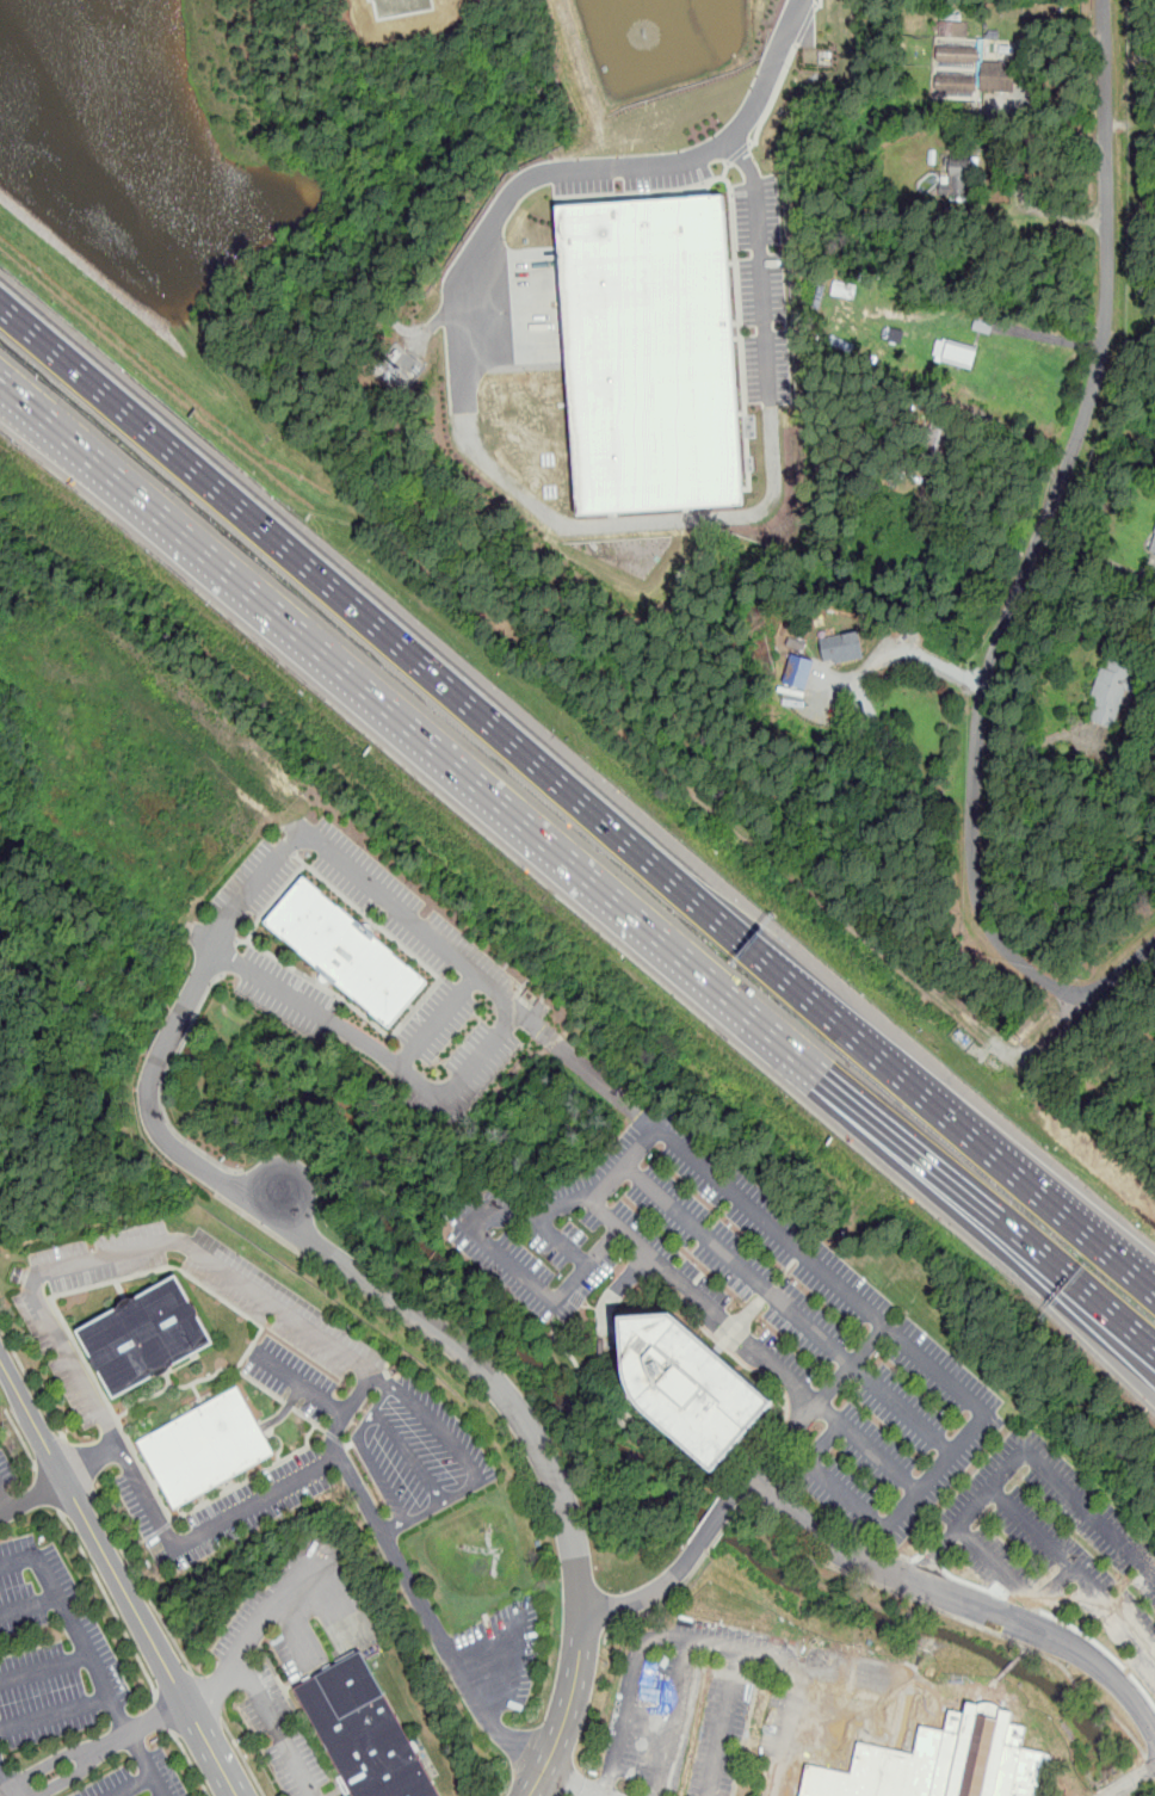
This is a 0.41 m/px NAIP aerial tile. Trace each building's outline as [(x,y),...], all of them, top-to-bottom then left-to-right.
[(966,20),(938,20),(938,36),(966,37),(966,20)] [(1000,39),(1000,23),(984,23),(984,39),(1000,39)] [(817,30),(817,41),(829,41),(828,30),(817,30)] [(937,61),(977,61),(977,47),(937,47),(937,61)] [(981,91),(1014,91),(1014,62),(981,62),(981,91)] [(976,99),(976,75),(935,75),(935,90),(946,90),(946,99),(976,99)] [(974,155),(950,155),(950,181),(939,181),(939,195),(974,195),(974,155)] [(558,206),(723,196),(745,504),(578,516),(558,206)] [(934,359),(968,366),(971,347),(938,341),(934,359)] [(385,363),(391,368),(401,357),(395,351),(385,363)] [(387,375),(383,381),(400,394),(404,388),(387,375)] [(864,659),(859,631),(821,637),(824,665),(864,659)] [(813,659),(790,655),(784,685),(808,690),(813,659)] [(1128,704),(1138,664),(1105,655),(1088,720),(1116,728),(1122,703),(1128,704)] [(305,876),(430,982),(393,1029),(267,924),(305,876)] [(112,1396),(214,1341),(177,1276),(75,1329),(112,1396)] [(718,1467),(777,1400),(679,1314),(626,1314),(630,1374),(640,1395),(651,1408),(718,1467)] [(138,1440),(237,1388),(273,1454),(173,1507),(138,1440)] [(353,1795),(442,1795),(362,1653),(294,1689),(353,1795)] [(1048,1752),(1025,1743),(1029,1723),(1014,1721),(1018,1708),(974,1698),(970,1710),(951,1706),(947,1728),(920,1723),(916,1752),(858,1742),(853,1771),(810,1761),(802,1795),(1039,1795),(1048,1752)]
